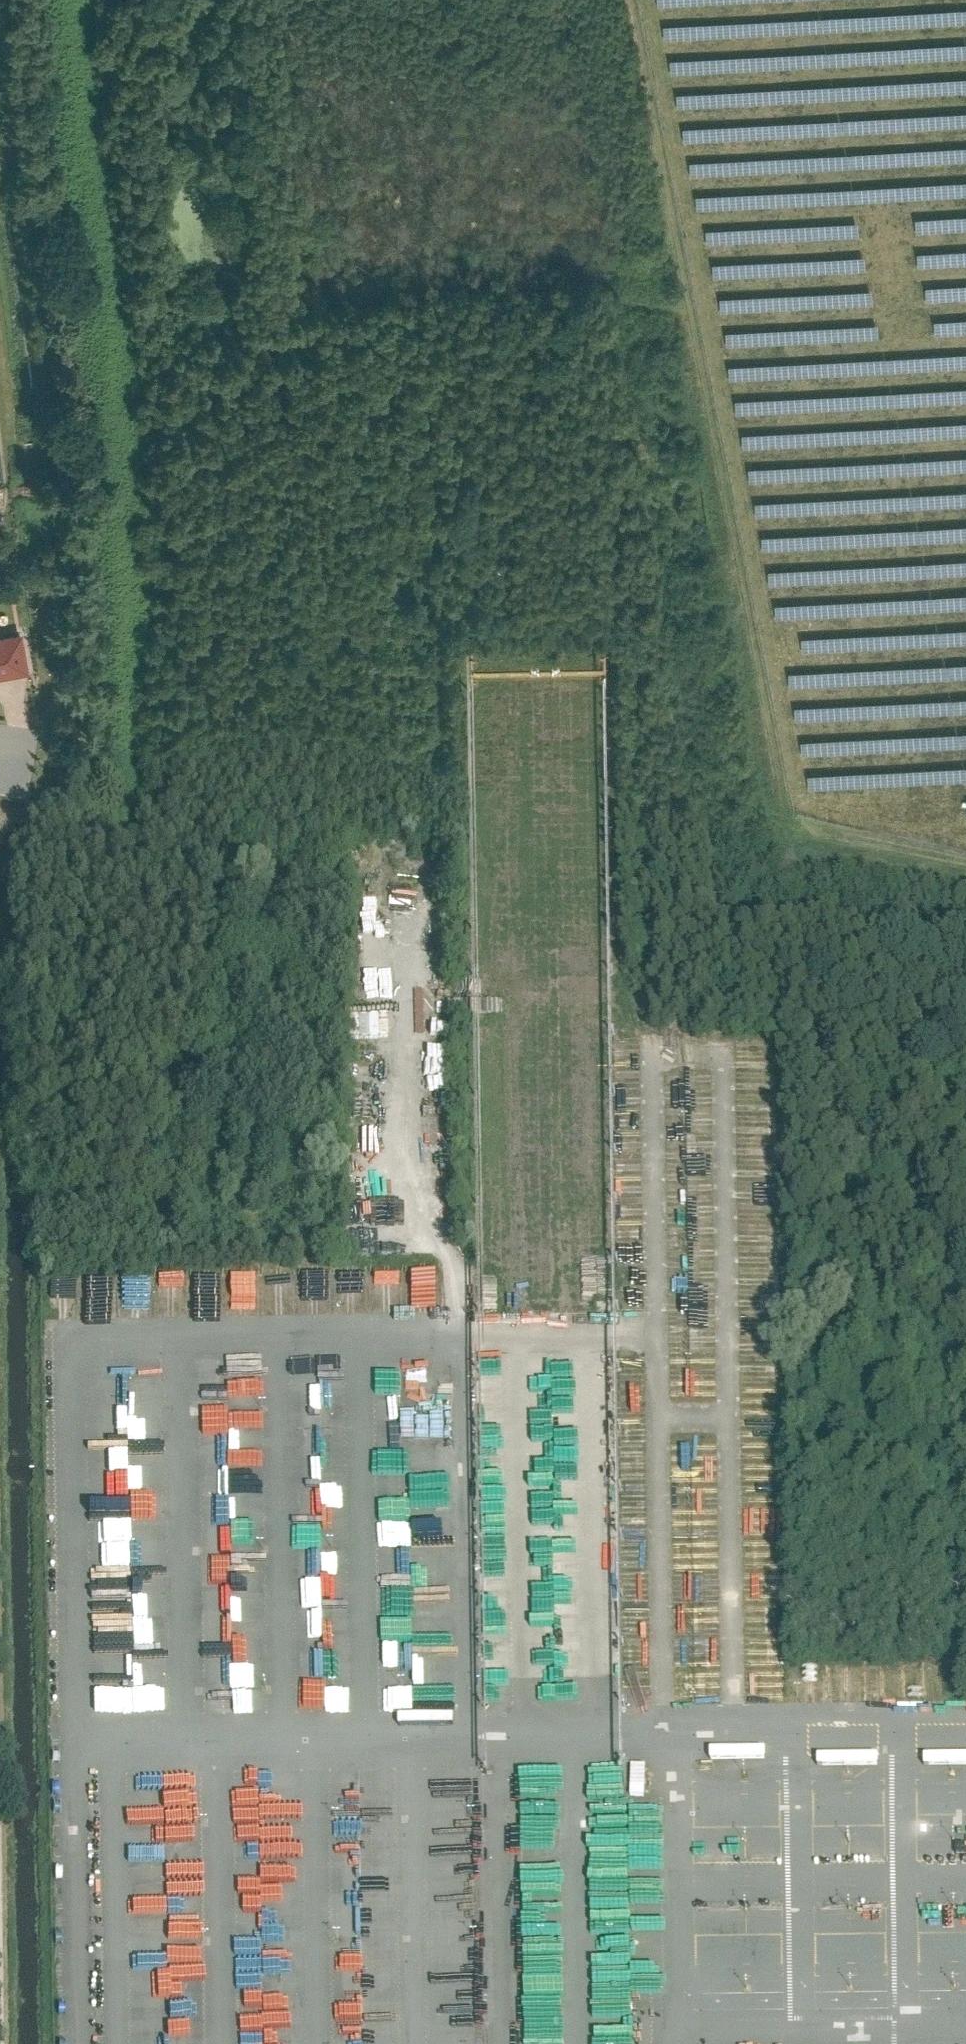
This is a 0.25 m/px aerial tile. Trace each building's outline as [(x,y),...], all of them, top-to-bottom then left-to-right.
[(27,668),(20,628),(0,632),(0,673),(27,668)] [(229,1370),(197,1372),(199,1394),(211,1393),(212,1417),(232,1415),(229,1370)] [(233,1440),(233,1420),(204,1421),(205,1442),(233,1440)] [(199,1474),(199,1495),(233,1495),(233,1474),(199,1474)] [(156,1513),(155,1488),(134,1489),(136,1514),(156,1513)] [(207,1503),(208,1530),(236,1529),(234,1501),(207,1503)] [(91,1550),(132,1550),(132,1522),(91,1522),(91,1550)] [(217,1709),(255,1709),(255,1704),(266,1704),(266,1689),(233,1689),(233,1703),(217,1703),(217,1709)] [(133,1900),(131,1911),(150,1914),(151,1903),(133,1900)]
